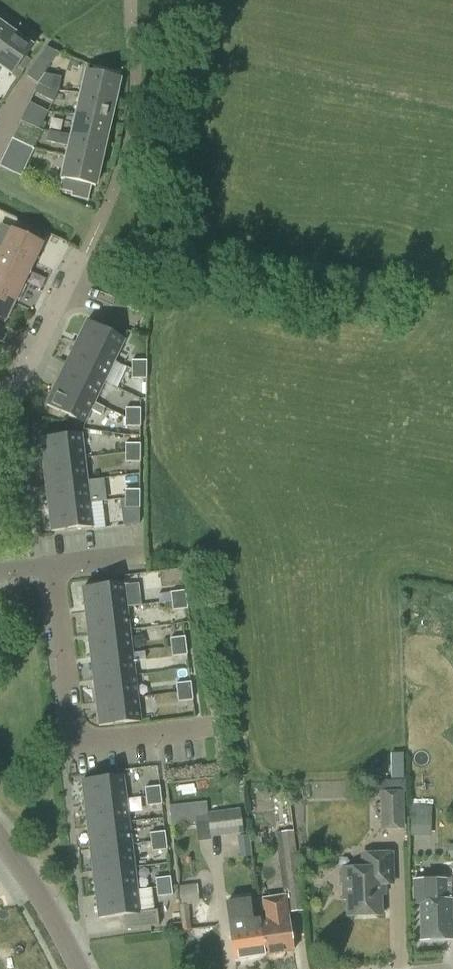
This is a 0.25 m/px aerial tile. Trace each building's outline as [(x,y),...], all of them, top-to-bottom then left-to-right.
[(15,34),(0,24),(0,55),(15,34)] [(2,67),(13,75),(26,57),(33,47),(15,34),(0,55),(0,70),(2,67)] [(87,72),(82,94),(116,101),(121,80),(87,72)] [(45,74),(38,85),(50,90),(58,91),(58,90),(61,78),(45,74)] [(50,90),(38,85),(34,93),(53,102),(58,91),(50,90)] [(82,94),(77,115),(111,122),(116,101),(82,94)] [(48,113),(29,103),(26,111),(44,120),(48,113)] [(49,132),(73,136),(106,144),(111,122),(77,115),(73,135),(49,132)] [(70,147),(68,157),(101,165),(106,144),(73,136),(49,132),(47,142),(70,147)] [(0,163),(0,167),(20,177),(26,164),(5,154),(0,163)] [(63,179),(60,190),(72,193),(71,197),(88,201),(92,185),(96,186),(101,165),(68,157),(63,179)] [(0,224),(0,247),(35,264),(45,244),(1,223),(0,224)] [(0,257),(0,271),(26,284),(35,264),(0,247),(0,248),(3,250),(0,257)] [(17,303),(26,284),(0,271),(0,295),(17,303)] [(17,303),(0,295),(0,320),(7,323),(17,303)] [(88,323),(78,343),(115,361),(125,340),(88,323)] [(78,343),(68,363),(105,381),(115,361),(78,343)] [(147,370),(147,361),(132,361),(132,370),(147,370)] [(68,363),(58,384),(95,402),(105,381),(68,363)] [(132,379),(141,379),(147,379),(147,370),(132,370),(132,379)] [(95,402),(58,384),(48,406),(85,424),(95,402)] [(126,418),(140,418),(141,409),(126,408),(126,418)] [(126,427),(140,427),(140,418),(126,418),(126,427)] [(41,440),(44,462),(86,457),(83,435),(41,440)] [(125,444),(125,453),(140,453),(140,444),(125,444)] [(140,462),(140,453),(125,453),(126,462),(140,462)] [(44,462),(47,485),(88,480),(86,457),(44,462)] [(47,485),(49,508),(91,503),(88,480),(47,485)] [(126,491),(126,500),(141,500),(141,491),(126,491)] [(141,500),(126,500),(126,509),(141,509),(141,500)] [(91,503),(49,508),(52,532),(94,527),(91,503)] [(83,590),(86,612),(127,607),(125,585),(83,590)] [(171,594),(172,603),(187,601),(186,592),(171,594)] [(187,601),(172,603),(173,612),(188,610),(187,601)] [(86,612),(88,634),(130,629),(127,607),(86,612)] [(88,634),(91,657),(133,652),(130,629),(88,634)] [(170,639),(171,648),(186,646),(185,637),(170,639)] [(187,655),(186,646),(171,648),(172,657),(187,655)] [(91,657),(94,680),(136,675),(133,652),(91,657)] [(94,680),(96,702),(138,697),(136,675),(94,680)] [(176,684),(177,693),(192,692),(191,683),(176,684)] [(192,692),(177,693),(178,703),(193,701),(192,692)] [(138,697),(96,702),(99,727),(141,722),(138,697)] [(403,779),(403,753),(390,754),(391,780),(403,779)] [(82,782),(84,804),(126,799),(124,777),(82,782)] [(406,793),(405,780),(380,781),(381,831),(405,830),(403,793),(406,793)] [(145,789),(146,797),(161,795),(160,787),(145,789)] [(161,795),(146,797),(147,807),(162,805),(161,795)] [(84,804),(87,827),(129,822),(126,799),(84,804)] [(210,837),(211,837),(208,813),(207,802),(170,806),(172,826),(196,823),(198,841),(211,840),(210,837)] [(411,808),(410,825),(432,825),(432,808),(411,808)] [(208,813),(211,837),(221,836),(223,847),(238,846),(239,858),(252,857),(250,835),(243,836),(240,810),(208,813)] [(87,827),(90,850),(132,844),(129,822),(87,827)] [(275,833),(282,889),(301,886),(294,831),(275,833)] [(150,834),(151,842),(166,840),(165,832),(150,834)] [(166,840),(151,842),(152,852),(167,850),(166,840)] [(90,850),(92,872),(134,867),(132,844),(90,850)] [(347,887),(348,917),(381,916),(380,886),(393,885),(392,853),(363,854),(363,869),(343,869),(344,888),(347,887)] [(92,872),(95,895),(137,890),(134,867),(92,872)] [(156,879),(157,887),(172,885),(171,877),(156,879)] [(452,900),(447,900),(446,880),(414,881),(415,902),(420,902),(421,941),(452,940),(452,934),(452,900)] [(172,885),(157,887),(158,897),(173,895),(172,885)] [(182,930),(184,930),(190,930),(188,905),(199,904),(197,885),(179,887),(181,905),(179,905),(181,924),(182,930)] [(137,890),(95,895),(98,919),(123,917),(125,931),(159,927),(157,912),(140,914),(137,890)] [(266,919),(259,920),(264,956),(293,952),(288,913),(285,895),(283,895),(263,898),(266,919)] [(264,956),(259,920),(252,921),(249,901),(227,904),(235,960),(264,956)]
